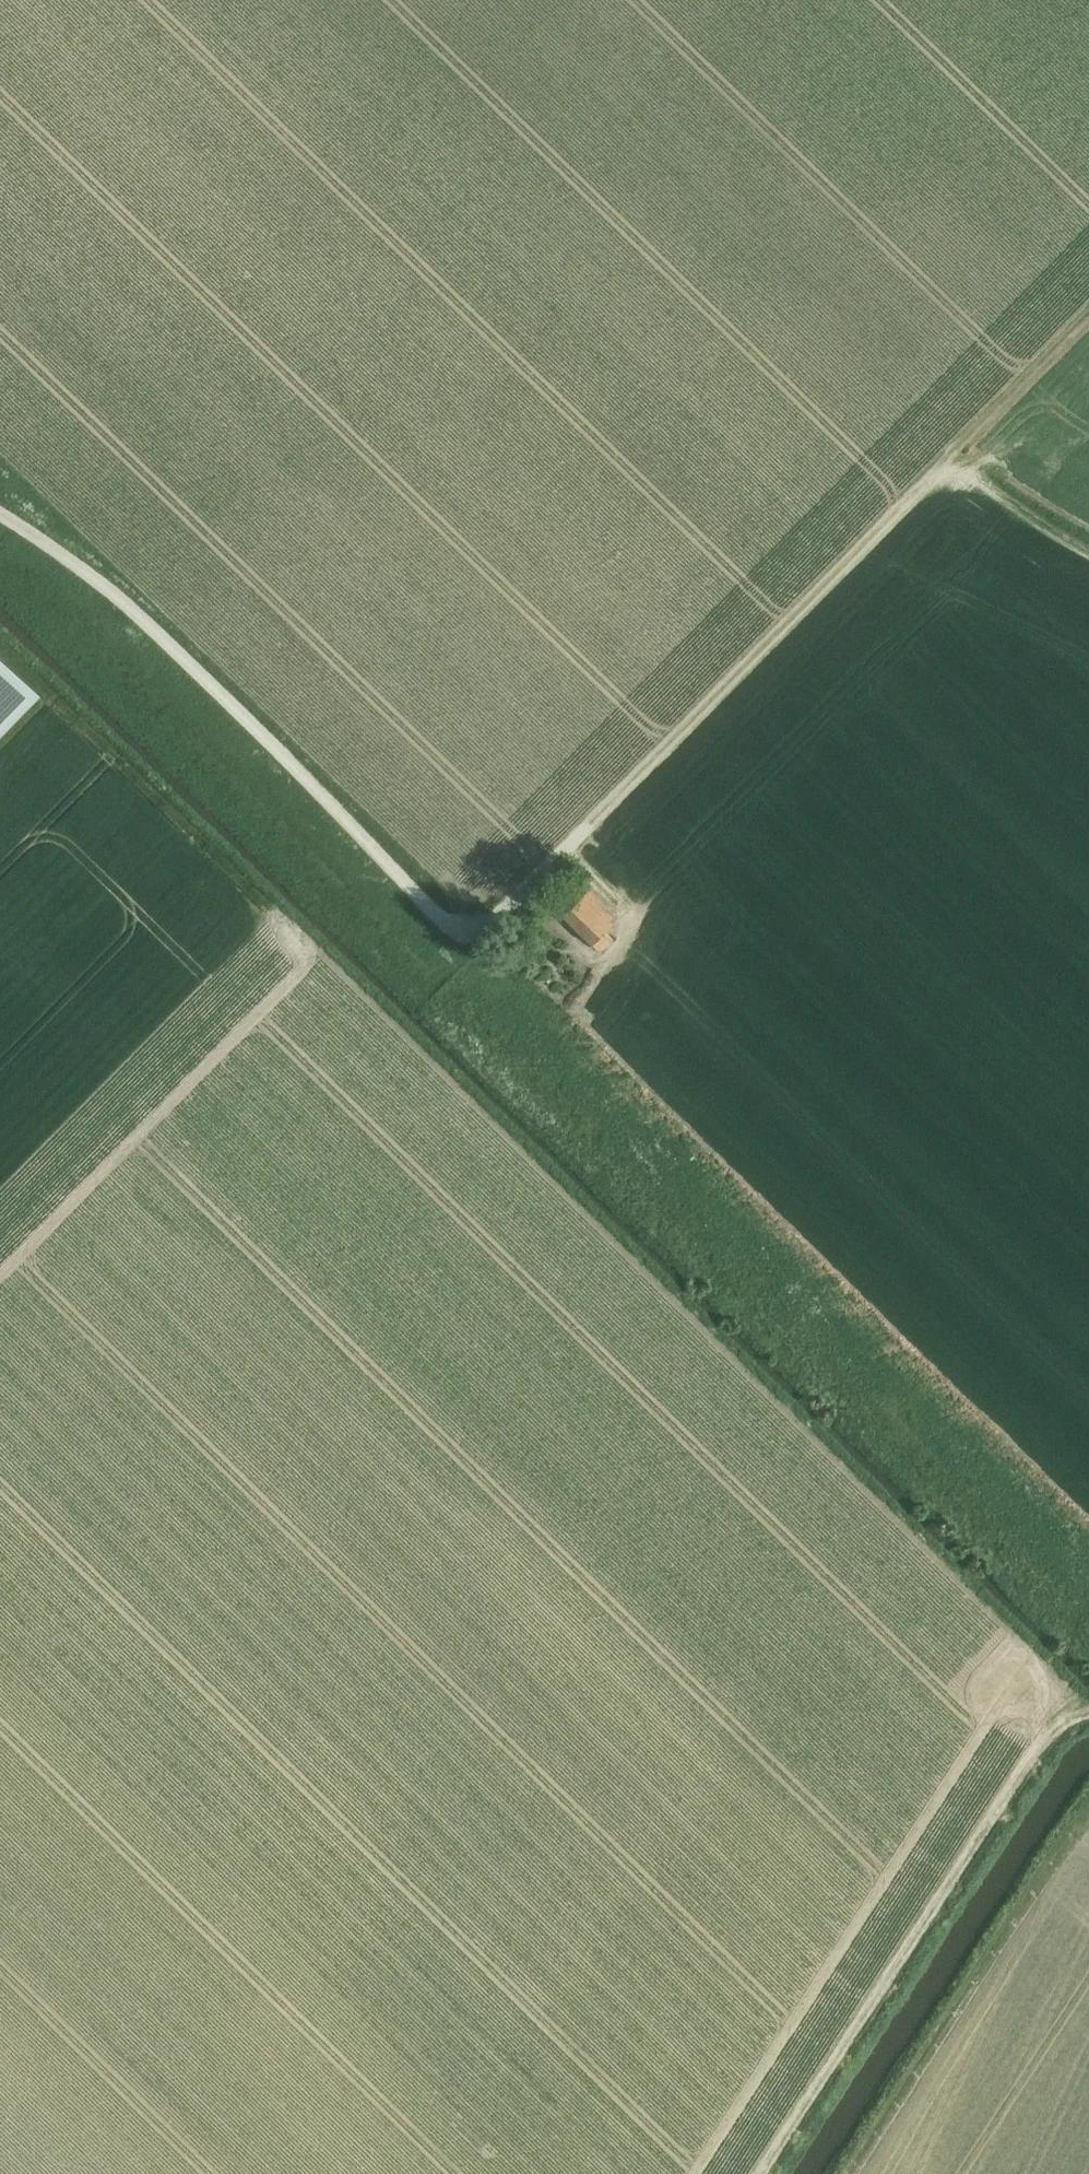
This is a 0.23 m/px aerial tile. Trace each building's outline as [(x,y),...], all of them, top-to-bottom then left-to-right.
[(34,694),(0,661),(0,729),(34,694)] [(568,895),(556,908),(600,951),(613,938),(605,931),(618,919),(588,889),(576,902),(568,895)]
